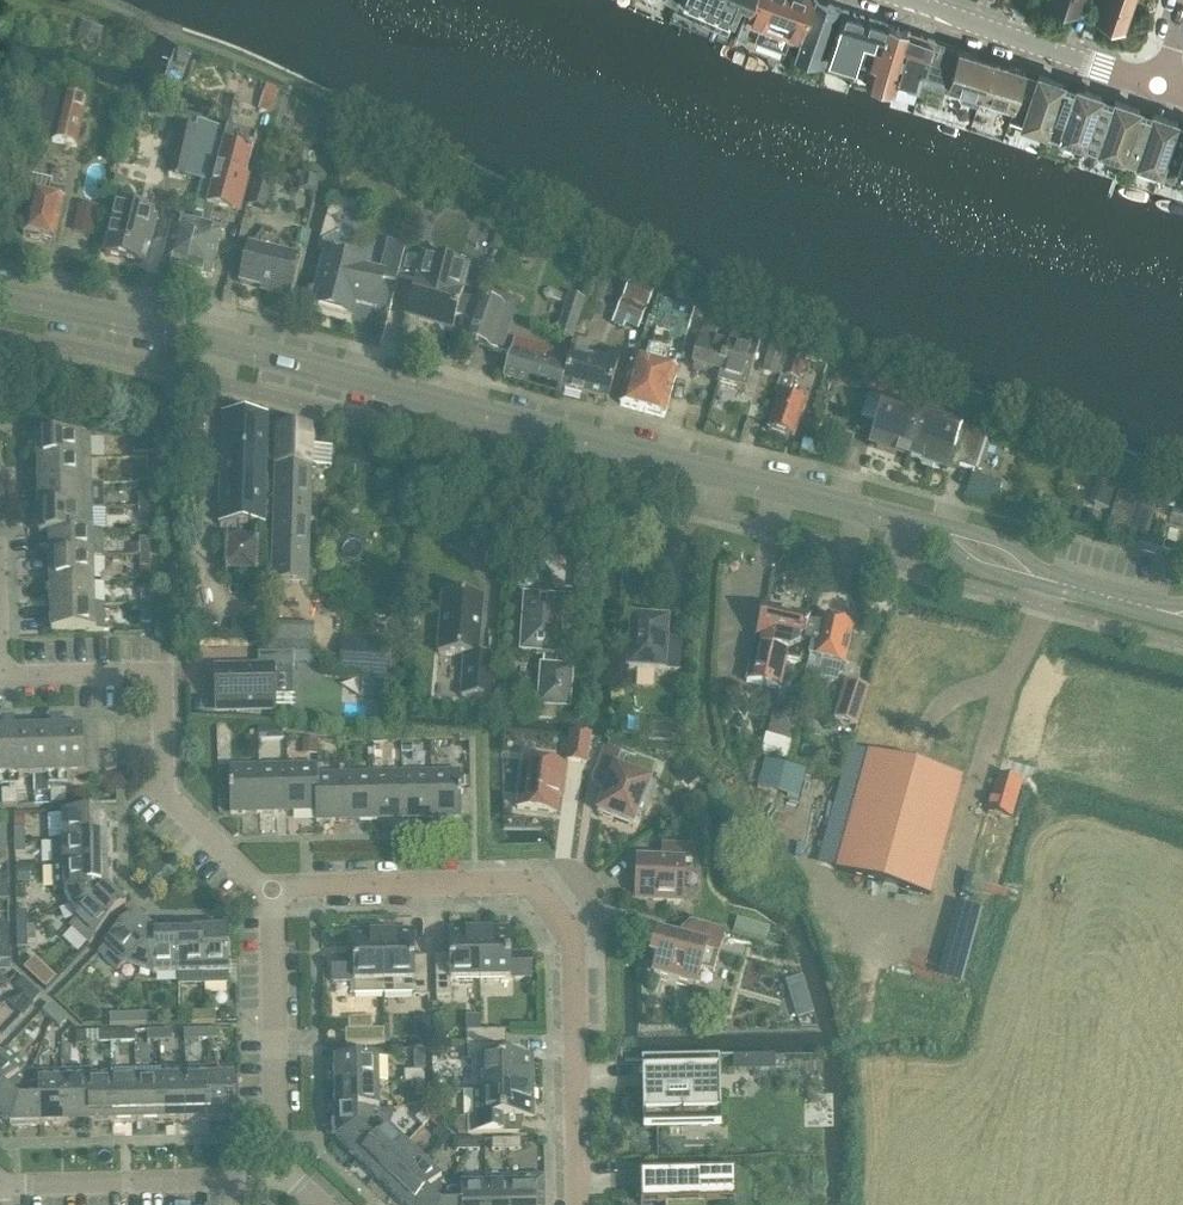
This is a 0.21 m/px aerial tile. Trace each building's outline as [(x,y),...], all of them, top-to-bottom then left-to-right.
[(750,4),(751,0),(680,0),(676,9),(728,31),(730,25),(741,1),(750,4)] [(802,38),(815,0),(751,0),(750,4),(737,35),(744,38),(751,19),(763,23),(759,35),(789,46),(793,35),(802,38)] [(830,56),(838,33),(837,32),(845,8),(821,0),(815,0),(802,38),(796,52),(827,63),(830,56)] [(1049,1),(1054,3),(1054,5),(1061,7),(1063,6),(1078,11),(1082,0),(1049,0),(1049,1)] [(1101,20),(1121,27),(1131,0),(1133,1),(1134,0),(1108,0),(1101,20)] [(856,65),(858,59),(864,44),(882,49),(890,23),(876,18),(845,8),(837,32),(838,33),(830,56),(856,65)] [(83,21),(77,41),(116,53),(120,39),(101,33),(103,27),(83,21)] [(895,91),(897,83),(908,47),(905,46),(909,30),(890,23),(882,49),(864,44),(858,59),(872,64),(866,82),(895,91)] [(920,90),(922,82),(936,39),(934,39),(909,30),(905,46),(908,47),(897,83),(920,90)] [(922,82),(979,100),(992,58),(962,48),(936,39),(922,82)] [(1009,118),(1010,118),(1023,77),(1026,69),(992,58),(979,100),(1012,110),(1009,118)] [(1045,130),(1047,131),(1061,90),(1064,81),(1039,73),(1036,81),(1023,77),(1010,118),(1024,123),(1024,122),(1046,129),(1045,130)] [(1084,143),(1085,144),(1099,102),(1102,94),(1077,86),(1075,94),(1061,90),(1047,131),(1062,136),(1063,134),(1084,142),(1084,143)] [(279,92),(268,88),(259,111),(270,115),(279,92)] [(36,91),(26,138),(74,149),(84,102),(36,91)] [(1122,156),(1123,156),(1138,115),(1137,115),(1140,107),(1116,99),(1113,107),(1099,102),(1085,144),(1100,149),(1101,147),(1122,155),(1122,156)] [(1166,156),(1179,121),(1178,121),(1178,120),(1154,112),(1151,120),(1138,115),(1123,156),(1139,162),(1139,160),(1162,168),(1166,156)] [(1179,121),(1166,156),(1181,161),(1180,164),(1182,165),(1182,123),(1179,121)] [(168,173),(186,177),(205,181),(218,130),(198,125),(196,132),(180,127),(168,173)] [(206,206),(231,212),(240,176),(245,178),(255,137),(225,129),(206,206)] [(301,175),(298,193),(314,195),(317,177),(301,175)] [(113,178),(110,192),(117,193),(118,186),(123,186),(124,181),(113,178)] [(248,206),(264,210),(271,182),(255,178),(248,206)] [(36,242),(40,240),(55,243),(64,203),(63,203),(65,192),(50,189),(48,199),(31,196),(23,236),(27,237),(30,240),(36,242)] [(104,252),(140,261),(143,245),(148,246),(156,213),(116,203),(104,252)] [(80,205),(74,232),(91,236),(97,209),(80,205)] [(161,267),(190,274),(200,228),(201,227),(172,220),(161,267)] [(200,228),(190,274),(211,279),(221,231),(201,227),(200,228)] [(383,282),(395,285),(396,285),(405,248),(388,244),(380,273),(363,268),(364,266),(325,256),(316,290),(310,288),(305,305),(351,317),(354,304),(376,309),(383,282)] [(271,294),(287,297),(296,257),(249,246),(241,283),(271,290),(271,294)] [(456,319),(468,322),(475,302),(462,298),(470,267),(423,255),(406,320),(453,332),(456,319)] [(625,326),(638,332),(654,294),(629,284),(611,326),(623,331),(625,326)] [(556,336),(571,341),(585,301),(569,296),(556,336)] [(657,298),(639,347),(679,359),(694,308),(657,298)] [(475,302),(468,322),(462,342),(491,351),(504,308),(476,299),(475,302)] [(691,370),(718,378),(728,346),(712,341),(715,329),(704,326),(691,370)] [(732,333),(728,346),(718,378),(717,385),(744,393),(760,341),(732,333)] [(561,390),(570,357),(514,343),(504,380),(560,395),(561,390)] [(679,359),(639,347),(636,346),(619,405),(663,418),(663,417),(663,415),(676,372),(672,371),(675,358),(679,359)] [(776,379),(781,380),(781,379),(782,377),(790,354),(784,351),(770,347),(762,374),(776,379)] [(620,353),(610,351),(607,362),(572,353),(570,357),(561,390),(608,402),(620,353)] [(805,360),(790,354),(782,377),(797,382),(805,360)] [(831,377),(830,383),(836,386),(841,383),(841,377),(836,374),(831,377)] [(781,379),(781,380),(775,395),(780,397),(768,432),(793,441),(805,406),(799,404),(801,399),(789,394),(793,384),(781,379)] [(868,447),(908,461),(923,415),(883,402),(868,447)] [(264,527),(266,460),(266,450),(267,417),(223,415),(220,526),(264,527)] [(908,461),(947,474),(950,464),(974,472),(985,436),(923,415),(908,461)] [(266,450),(266,460),(274,461),(271,584),(309,584),(312,467),(331,468),(332,447),(312,447),(313,429),(275,428),(274,451),(266,450)] [(36,436),(37,461),(80,460),(79,435),(36,436)] [(834,443),(829,462),(842,466),(848,447),(841,445),(834,443)] [(37,461),(37,486),(81,485),(80,460),(37,461)] [(137,471),(138,483),(148,483),(148,471),(137,471)] [(37,486),(38,510),(81,509),(81,485),(37,486)] [(1110,527),(1144,538),(1156,502),(1122,490),(1110,527)] [(138,496),(138,508),(149,507),(148,496),(138,496)] [(149,507),(138,508),(139,520),(149,520),(149,507)] [(38,510),(39,535),(82,534),(82,532),(81,509),(38,510)] [(1087,511),(1081,527),(1094,531),(1099,515),(1087,511)] [(48,548),(48,559),(92,558),(102,557),(101,531),(82,532),(82,534),(39,535),(39,536),(39,549),(48,548)] [(139,541),(140,557),(150,556),(150,540),(139,541)] [(150,556),(140,557),(140,575),(151,575),(150,556)] [(48,559),(49,583),(93,582),(92,558),(48,559)] [(49,583),(50,608),(94,606),(93,582),(49,583)] [(141,593),(141,605),(152,605),(151,593),(141,593)] [(438,656),(464,658),(462,698),(461,698),(461,699),(491,701),(494,659),(477,658),(479,638),(480,638),(481,619),(480,619),(482,599),(442,595),(438,656)] [(521,657),(535,658),(544,658),(543,669),(542,669),(539,707),(568,709),(570,671),(555,670),(556,659),(557,659),(557,658),(560,606),(525,604),(521,657)] [(152,605),(141,605),(141,617),(152,617),(152,605)] [(94,606),(50,608),(50,633),(104,631),(103,606),(94,606)] [(799,663),(799,662),(803,643),(809,618),(767,609),(763,612),(747,682),(779,690),(786,660),(799,663)] [(667,641),(668,623),(632,621),(630,658),(629,671),(665,673),(665,670),(680,671),(681,658),(682,642),(667,641)] [(258,622),(230,622),(230,640),(258,641),(258,622)] [(812,645),(803,643),(799,662),(808,664),(803,685),(817,689),(820,679),(836,683),(840,668),(844,669),(852,630),(817,622),(812,645)] [(339,674),(388,678),(389,658),(391,644),(341,641),(340,658),(339,674)] [(292,697),(292,671),(294,671),(294,655),(258,655),(258,670),(215,671),(216,711),(275,711),(274,697),(292,697)] [(378,683),(376,704),(390,705),(392,684),(378,683)] [(834,720),(857,727),(868,691),(845,684),(834,720)] [(773,716),(761,757),(788,765),(800,723),(773,716)] [(688,723),(650,721),(648,742),(687,744),(688,723)] [(219,725),(219,735),(231,735),(231,725),(219,725)] [(282,729),(257,725),(258,742),(282,741),(282,729)] [(51,731),(32,732),(33,778),(58,777),(83,777),(97,776),(96,730),(82,731),(62,731),(62,741),(57,741),(51,741),(51,731)] [(0,732),(0,779),(9,779),(33,778),(32,732),(13,732),(13,743),(8,743),(2,743),(2,732),(0,732)] [(568,762),(587,765),(590,737),(571,734),(568,762)] [(317,741),(302,740),(302,756),(316,756),(317,742),(317,741)] [(401,746),(401,754),(412,754),(412,746),(401,746)] [(615,769),(620,756),(605,751),(594,779),(609,785),(598,814),(633,828),(637,818),(645,814),(656,785),(615,769)] [(962,779),(868,753),(835,871),(929,897),(962,779)] [(115,759),(101,760),(101,769),(107,774),(115,774),(115,759)] [(517,810),(556,815),(560,786),(565,787),(567,767),(523,761),(517,810)] [(764,762),(757,789),(798,800),(806,773),(764,762)] [(259,814),(288,814),(287,767),(258,768),(259,814)] [(288,814),(316,813),(317,813),(316,776),(317,776),(317,767),(287,767),(288,814)] [(230,815),(259,814),(258,768),(229,768),(230,815)] [(460,773),(431,774),(431,820),(461,819),(460,773)] [(402,774),(373,775),(374,821),(403,821),(402,774)] [(431,774),(402,774),(403,821),(431,820),(431,774)] [(373,775),(344,776),(345,822),(374,821),(373,775)] [(317,813),(316,813),(316,823),(345,822),(344,776),(317,776),(316,776),(317,813)] [(997,778),(987,814),(1010,821),(1021,784),(997,778)] [(58,791),(50,791),(50,806),(58,806),(58,791)] [(66,791),(58,791),(58,806),(66,805),(66,791)] [(9,792),(2,792),(2,807),(10,807),(9,792)] [(17,792),(9,792),(10,807),(18,807),(17,792)] [(13,814),(14,831),(25,831),(24,814),(13,814)] [(62,817),(63,842),(106,841),(105,816),(62,817)] [(14,831),(14,844),(25,843),(25,831),(14,831)] [(53,843),(54,867),(106,865),(106,841),(63,842),(53,843)] [(25,843),(14,844),(15,856),(25,855),(25,843)] [(693,864),(694,847),(663,846),(663,862),(637,861),(636,897),(649,898),(652,902),(684,903),(685,884),(680,878),(680,863),(693,864)] [(65,892),(71,906),(107,890),(106,865),(54,867),(54,893),(65,892)] [(24,868),(17,868),(17,884),(25,884),(28,884),(28,868),(24,868)] [(0,889),(0,901),(8,901),(8,889),(0,889)] [(107,890),(71,906),(77,920),(70,927),(89,946),(125,908),(107,890)] [(16,913),(16,925),(27,925),(27,913),(16,913)] [(125,966),(139,972),(153,934),(134,916),(98,955),(118,973),(125,966)] [(9,937),(9,925),(0,925),(0,937),(9,937)] [(27,925),(16,925),(17,950),(28,950),(27,925)] [(658,962),(653,979),(697,991),(702,971),(714,974),(725,934),(693,925),(687,944),(674,940),(673,944),(656,939),(651,960),(658,962)] [(755,928),(751,941),(765,945),(769,931),(755,928)] [(508,930),(479,931),(480,981),(531,980),(530,957),(509,957),(508,930)] [(480,981),(479,931),(449,932),(450,958),(435,958),(436,998),(451,997),(451,982),(480,981)] [(226,932),(202,933),(204,986),(228,985),(226,932)] [(202,933),(179,934),(180,987),(204,986),(202,933)] [(355,997),(384,996),(382,933),(353,934),(354,960),(333,961),(333,985),(355,984),(355,997)] [(382,933),(384,996),(413,996),(413,998),(428,998),(427,958),(412,959),(412,933),(382,933)] [(153,934),(139,972),(153,977),(177,977),(178,987),(180,987),(179,934),(153,934)] [(10,962),(9,937),(0,937),(0,962),(10,962)] [(0,962),(0,973),(10,972),(10,962),(0,962)] [(802,978),(787,983),(792,1001),(808,996),(802,978)] [(16,989),(25,997),(32,989),(23,981),(16,989)] [(32,989),(25,997),(33,1005),(40,998),(32,989)] [(42,1013),(51,1021),(58,1014),(49,1005),(42,1013)] [(58,1014),(51,1021),(60,1030),(67,1022),(58,1014)] [(205,1024),(204,1014),(191,1014),(191,1024),(205,1024)] [(215,1014),(204,1014),(205,1024),(215,1024),(215,1014)] [(123,1026),(123,1016),(111,1017),(111,1026),(123,1026)] [(146,1016),(123,1016),(123,1026),(147,1025),(146,1016)] [(417,1043),(431,1043),(430,1019),(417,1020),(417,1043)] [(348,1020),(348,1032),(346,1032),(346,1047),(385,1046),(385,1031),(372,1031),(372,1020),(348,1020)] [(207,1031),(196,1031),(196,1042),(207,1042),(207,1031)] [(220,1031),(207,1031),(207,1042),(220,1041),(220,1031)] [(159,1043),(159,1032),(147,1032),(147,1043),(159,1043)] [(171,1032),(159,1032),(159,1043),(172,1043),(171,1032)] [(466,1033),(466,1047),(506,1046),(505,1032),(466,1033)] [(110,1044),(109,1033),(99,1033),(99,1044),(110,1044)] [(123,1033),(109,1033),(110,1044),(123,1044),(123,1033)] [(86,1046),(86,1034),(75,1034),(76,1046),(86,1046)] [(472,1061),(473,1091),(533,1090),(532,1060),(506,1061),(506,1046),(466,1047),(466,1062),(472,1061)] [(17,1075),(26,1084),(30,1074),(6,1052),(0,1058),(0,1094),(17,1075)] [(754,1058),(754,1072),(775,1072),(775,1057),(754,1058)] [(712,1066),(712,1059),(668,1060),(668,1074),(659,1074),(659,1075),(644,1075),(644,1079),(644,1090),(644,1129),(669,1129),(669,1128),(688,1127),(687,1115),(697,1115),(697,1114),(712,1113),(712,1090),(713,1090),(712,1071),(711,1071),(711,1066),(712,1066)] [(335,1062),(335,1086),(378,1085),(387,1085),(387,1060),(377,1061),(335,1062)] [(206,1070),(184,1071),(186,1123),(209,1123),(208,1079),(206,1079),(206,1070)] [(160,1071),(135,1072),(136,1124),(161,1124),(160,1071)] [(181,1071),(160,1071),(161,1124),(186,1123),(184,1071),(181,1071)] [(110,1072),(86,1073),(88,1126),(112,1125),(110,1072)] [(135,1072),(110,1072),(112,1125),(136,1124),(135,1072)] [(86,1073),(62,1074),(63,1126),(88,1126),(86,1073)] [(415,1073),(415,1085),(425,1085),(425,1073),(415,1073)] [(30,1074),(26,1084),(37,1083),(38,1127),(63,1126),(62,1074),(30,1074)] [(9,1128),(9,1127),(26,1084),(17,1075),(0,1094),(0,1119),(9,1128)] [(234,1079),(208,1079),(209,1123),(235,1122),(234,1079)] [(9,1127),(9,1128),(38,1127),(37,1083),(26,1084),(9,1127)] [(335,1086),(336,1111),(378,1110),(378,1085),(335,1086)] [(425,1085),(415,1085),(415,1097),(425,1097),(425,1085)] [(533,1090),(473,1091),(473,1120),(468,1120),(468,1134),(507,1134),(507,1119),(533,1119),(533,1090)] [(336,1111),(336,1141),(379,1122),(378,1110),(336,1111)] [(416,1121),(423,1128),(431,1120),(424,1113),(416,1121)] [(336,1141),(357,1161),(387,1130),(379,1122),(336,1141)] [(449,1136),(440,1128),(433,1136),(442,1144),(449,1136)] [(357,1161),(374,1177),(404,1147),(387,1130),(357,1161)] [(508,1151),(508,1141),(492,1141),(492,1151),(508,1151)] [(520,1141),(508,1141),(508,1151),(520,1151),(520,1141)] [(467,1152),(467,1142),(456,1142),(456,1152),(467,1152)] [(479,1142),(467,1142),(467,1152),(479,1152),(479,1142)] [(374,1177),(393,1195),(423,1164),(404,1147),(374,1177)] [(403,1204),(417,1204),(440,1180),(423,1164),(393,1195),(403,1204)] [(735,1174),(640,1176),(640,1204),(714,1204),(732,1204),(736,1204),(735,1174)] [(485,1188),(485,1204),(509,1204),(509,1177),(500,1177),(485,1178),(485,1188)] [(509,1177),(509,1204),(546,1204),(545,1177),(509,1177)] [(449,1189),(440,1180),(417,1204),(443,1204),(449,1189)] [(460,1189),(460,1204),(485,1204),(485,1188),(460,1189)] [(460,1189),(449,1189),(443,1204),(460,1204),(460,1189)]
